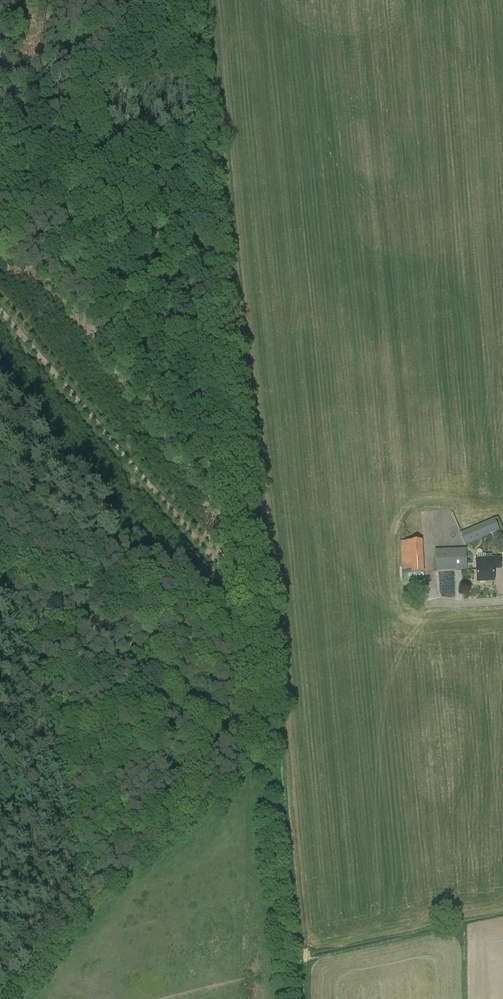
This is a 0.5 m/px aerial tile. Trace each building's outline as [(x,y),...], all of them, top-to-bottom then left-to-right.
[(466,545),(500,531),(494,519),(461,533),(466,545)] [(400,543),(402,575),(402,582),(415,581),(425,581),(424,574),(423,541),(400,542),(400,543)] [(467,570),(466,549),(435,550),(436,572),(467,570)] [(500,558),(492,558),(492,555),(485,555),(486,559),(476,559),(477,583),(494,583),(493,569),(501,569),(500,558)]
